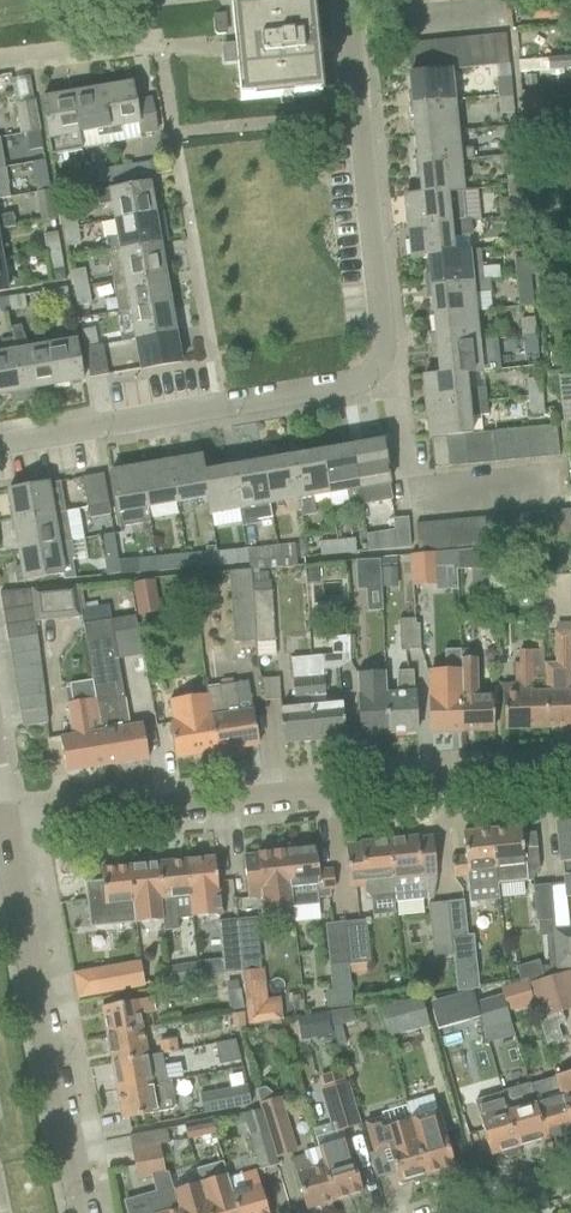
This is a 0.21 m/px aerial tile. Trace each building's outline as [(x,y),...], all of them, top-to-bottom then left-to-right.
[(223,51),(224,57),(236,56),(241,99),(239,99),(240,102),(292,97),(292,99),(320,96),(310,0),(286,0),(259,3),(259,0),(231,3),(236,49),(223,51)] [(570,18),(569,0),(529,0),(530,21),(570,18)] [(219,36),(225,35),(223,14),(218,15),(216,15),(215,16),(214,16),(213,17),(213,18),(213,19),(213,20),(214,31),(214,32),(214,33),(215,34),(216,35),(218,36),(219,36)] [(499,66),(509,65),(506,34),(496,35),(499,66)] [(485,67),(499,66),(496,35),(482,37),(485,67)] [(470,69),(485,67),(482,37),(467,38),(470,69)] [(456,70),(470,69),(467,38),(452,40),(456,70)] [(442,71),(451,71),(456,70),(452,40),(439,41),(442,71)] [(428,73),(442,71),(439,41),(424,43),(428,73)] [(411,75),(428,73),(424,43),(408,44),(411,75)] [(546,59),(547,71),(570,70),(570,58),(546,59)] [(409,107),(454,102),(451,71),(442,71),(428,73),(411,75),(409,75),(411,94),(407,95),(409,107)] [(497,98),(510,97),(508,79),(496,80),(497,98)] [(103,89),(89,91),(88,84),(73,87),(72,89),(80,137),(95,134),(96,139),(111,137),(103,89)] [(151,100),(135,103),(131,84),(103,89),(111,137),(121,135),(120,130),(132,128),(133,135),(157,131),(151,100)] [(78,137),(80,137),(72,89),(71,91),(71,94),(41,99),(48,142),(51,142),(54,157),(81,152),(78,137)] [(499,116),(512,115),(510,97),(497,98),(499,116)] [(19,135),(38,132),(33,101),(13,104),(19,135)] [(415,137),(457,132),(454,102),(409,107),(410,117),(413,117),(415,137)] [(28,153),(42,151),(38,132),(19,135),(19,137),(25,136),(28,153)] [(472,149),(458,150),(457,132),(415,137),(417,154),(414,155),(415,167),(473,160),(472,149)] [(503,156),(518,155),(516,139),(501,141),(503,156)] [(507,188),(521,186),(518,155),(503,156),(503,157),(497,158),(498,164),(504,164),(507,188)] [(459,162),(473,161),(473,160),(415,167),(416,178),(419,177),(421,195),(447,194),(462,192),(459,162)] [(34,194),(49,191),(44,162),(29,165),(34,194)] [(118,182),(134,179),(132,165),(116,168),(118,182)] [(10,198),(5,168),(0,169),(0,200),(10,198)] [(99,186),(118,182),(116,168),(96,171),(99,186)] [(57,193),(75,190),(72,176),(54,179),(57,193)] [(162,211),(154,213),(149,183),(107,190),(107,192),(96,194),(98,207),(110,205),(112,221),(162,213),(162,211)] [(509,218),(524,216),(521,186),(507,188),(508,200),(498,201),(500,218),(509,217),(509,218)] [(39,224),(54,222),(49,191),(34,194),(39,224)] [(471,221),(465,221),(462,192),(447,194),(421,195),(404,197),(407,228),(471,222),(471,221)] [(62,230),(76,227),(73,211),(59,213),(62,230)] [(160,244),(167,243),(162,213),(112,221),(115,239),(103,241),(105,254),(160,245),(160,244)] [(14,228),(12,215),(0,217),(0,231),(14,228)] [(511,236),(526,234),(524,216),(509,218),(511,236)] [(466,239),(472,239),(471,222),(407,228),(410,258),(427,257),(453,255),(470,253),(480,252),(480,251),(468,252),(466,239)] [(65,249),(79,246),(76,227),(62,230),(65,249)] [(56,233),(43,235),(46,254),(59,251),(56,233)] [(110,283),(165,274),(160,245),(105,254),(110,283)] [(50,285),(64,282),(59,251),(46,254),(44,254),(50,285)] [(489,281),(483,281),(480,252),(470,253),(453,255),(427,257),(429,275),(426,275),(427,288),(489,282),(489,281)] [(516,279),(529,278),(527,259),(515,260),(516,279)] [(5,277),(2,261),(0,262),(0,292),(22,288),(21,284),(7,277),(5,277)] [(542,299),(570,297),(567,263),(541,264),(542,299)] [(72,290),(87,287),(84,270),(69,272),(72,290)] [(115,312),(170,303),(165,274),(110,283),(115,312)] [(519,309),(532,308),(529,278),(516,279),(519,309)] [(473,297),(490,295),(489,282),(427,288),(428,298),(431,298),(434,318),(475,314),(473,297)] [(75,308),(90,305),(87,287),(72,290),(75,308)] [(49,307),(69,304),(66,289),(47,292),(49,307)] [(8,314),(25,311),(23,297),(6,299),(8,314)] [(135,340),(175,333),(170,303),(115,312),(116,313),(130,310),(135,340)] [(495,340),(478,341),(475,314),(434,318),(435,335),(432,335),(433,349),(495,342),(495,340)] [(521,339),(535,338),(533,319),(519,321),(521,339)] [(45,345),(28,348),(19,327),(11,328),(23,398),(24,398),(37,396),(36,389),(52,386),(45,345)] [(23,398),(11,328),(9,329),(13,351),(0,353),(0,395),(21,391),(23,398)] [(82,349),(97,346),(94,329),(79,331),(82,349)] [(140,370),(180,363),(175,333),(135,340),(140,370)] [(75,340),(74,340),(73,335),(58,338),(59,343),(45,345),(52,386),(82,381),(75,340)] [(523,357),(537,355),(535,338),(521,339),(523,357)] [(465,375),(498,371),(495,342),(433,349),(434,358),(438,357),(439,376),(465,375)] [(102,346),(97,347),(97,346),(82,349),(87,379),(107,376),(102,346)] [(465,376),(498,373),(498,371),(465,375),(439,376),(423,377),(426,410),(486,403),(484,389),(467,390),(465,376)] [(570,446),(570,377),(557,379),(565,446),(570,446)] [(528,399),(540,398),(538,379),(526,380),(528,399)] [(529,416),(542,415),(540,398),(528,399),(529,416)] [(469,417),(487,415),(486,403),(426,410),(429,439),(430,439),(445,437),(461,436),(471,435),(469,417)] [(559,457),(556,426),(555,427),(539,428),(542,458),(559,457)] [(526,460),(542,458),(539,428),(523,430),(526,460)] [(510,461),(526,460),(523,430),(508,431),(510,461)] [(495,463),(510,461),(508,431),(493,433),(495,463)] [(480,464),(495,463),(493,433),(477,434),(480,464)] [(464,466),(480,464),(477,434),(471,435),(461,436),(464,466)] [(449,468),(464,466),(461,436),(445,437),(449,468)] [(433,469),(449,468),(445,437),(430,439),(433,469)] [(362,442),(351,444),(361,504),(361,506),(393,501),(382,442),(363,446),(362,442)] [(347,506),(361,504),(351,444),(340,446),(340,450),(322,453),(329,496),(345,494),(347,506)] [(322,453),(303,456),(303,453),(291,455),(302,518),(315,516),(312,499),(329,496),(322,453)] [(301,518),(302,518),(291,455),(280,457),(281,460),(262,463),(270,506),(298,501),(301,518)] [(208,499),(203,474),(200,457),(169,462),(177,506),(204,501),(207,517),(211,516),(208,499)] [(148,511),(177,506),(169,462),(140,467),(148,511)] [(262,463),(244,467),(243,463),(231,465),(242,527),(255,525),(254,522),(271,519),(269,507),(270,506),(262,463)] [(241,528),(242,527),(231,465),(217,468),(218,471),(203,474),(208,499),(211,516),(238,512),(241,528)] [(140,467),(110,472),(114,496),(117,516),(119,528),(149,522),(147,511),(148,511),(140,467)] [(102,474),(80,478),(86,509),(107,505),(102,474)] [(53,514),(48,486),(47,484),(7,491),(13,524),(65,514),(64,512),(53,514)] [(88,520),(109,517),(107,507),(86,511),(88,520)] [(568,510),(559,511),(562,542),(570,541),(570,510),(568,510)] [(562,542),(559,511),(545,513),(548,543),(562,542)] [(68,544),(70,543),(65,514),(13,524),(18,553),(68,544)] [(534,544),(531,514),(517,515),(521,545),(534,544)] [(521,545),(517,515),(503,516),(506,547),(521,545)] [(506,547),(503,516),(488,518),(492,548),(493,548),(506,547)] [(395,519),(393,519),(394,531),(395,550),(410,548),(408,525),(408,518),(398,519),(395,519)] [(492,548),(488,518),(474,519),(477,549),(492,548)] [(477,549),(474,519),(459,521),(462,551),(477,549)] [(462,551),(459,521),(445,522),(448,552),(456,551),(462,551)] [(448,552),(445,522),(432,523),(435,553),(448,552)] [(435,553),(432,523),(415,525),(418,555),(433,554),(435,553)] [(113,535),(99,537),(102,559),(106,578),(120,575),(118,563),(117,557),(113,535)] [(339,555),(355,554),(354,541),(338,542),(338,546),(339,555)] [(339,555),(338,546),(338,542),(318,544),(319,557),(339,555)] [(21,567),(13,569),(16,583),(60,575),(61,580),(75,579),(68,544),(18,553),(21,567)] [(280,569),(296,568),(294,545),(277,546),(277,549),(278,549),(280,569)] [(494,569),(493,548),(492,548),(477,549),(462,551),(456,551),(457,569),(494,569)] [(258,570),(280,569),(278,549),(277,549),(246,551),(248,571),(250,570),(258,570)] [(219,567),(235,566),(233,551),(218,553),(218,554),(219,567)] [(219,567),(218,554),(218,553),(186,556),(188,570),(219,567)] [(418,555),(411,556),(412,586),(435,585),(433,554),(418,555)] [(158,573),(188,570),(186,556),(156,559),(158,573)] [(138,575),(158,573),(156,559),(136,561),(138,575)] [(316,567),(306,568),(306,580),(317,579),(316,567)] [(265,572),(259,573),(258,570),(250,570),(248,571),(248,572),(247,572),(255,643),(275,642),(271,583),(266,583),(265,572)] [(233,644),(255,643),(247,572),(228,573),(233,644)] [(137,618),(159,615),(153,582),(131,586),(137,618)] [(35,624),(80,620),(75,587),(31,590),(33,606),(34,621),(35,624)] [(0,593),(0,598),(2,611),(33,606),(31,590),(9,592),(0,593)] [(5,626),(34,621),(33,606),(2,611),(5,626)] [(415,626),(413,626),(412,620),(398,621),(400,651),(416,650),(415,626)] [(36,636),(35,624),(34,621),(5,626),(7,641),(36,636)] [(116,661),(111,633),(109,621),(83,625),(93,682),(92,682),(94,699),(106,766),(148,760),(142,724),(127,726),(116,661)] [(570,630),(553,630),(554,663),(543,663),(543,650),(542,650),(546,728),(570,727),(570,672),(570,630)] [(10,656),(38,652),(36,636),(7,641),(10,656)] [(492,696),(477,697),(475,650),(458,651),(462,731),(493,730),(492,696)] [(520,666),(515,666),(516,687),(503,687),(504,729),(546,728),(542,650),(519,651),(520,666)] [(443,682),(429,682),(430,697),(430,708),(431,731),(462,731),(458,651),(442,651),(443,682)] [(12,669),(40,665),(38,652),(10,656),(12,669)] [(341,702),(325,703),(322,658),(311,659),(311,664),(307,664),(308,678),(307,678),(313,739),(345,736),(341,702)] [(307,664),(311,664),(311,659),(290,660),(293,706),(279,707),(283,742),(313,739),(307,678),(308,678),(307,664)] [(15,684),(41,679),(40,665),(12,669),(15,684)] [(384,672),(356,674),(359,735),(387,734),(385,694),(384,672)] [(416,732),(415,708),(413,672),(396,673),(397,693),(385,694),(387,734),(416,732)] [(17,698),(43,693),(41,679),(15,684),(17,698)] [(252,710),(238,712),(234,686),(207,690),(216,752),(230,750),(231,757),(245,755),(244,748),(257,746),(252,710)] [(206,695),(168,701),(172,723),(169,724),(175,759),(216,752),(207,690),(205,690),(206,695)] [(19,712),(45,708),(43,693),(17,698),(19,712)] [(73,736),(59,738),(60,741),(65,773),(106,766),(94,699),(68,703),(73,736)] [(22,728),(47,724),(45,708),(19,712),(22,728)] [(558,823),(562,864),(564,864),(567,899),(570,899),(570,822),(558,823)] [(520,827),(491,830),(495,869),(497,883),(529,879),(538,869),(535,838),(521,839),(520,827)] [(465,857),(451,859),(453,878),(468,877),(469,888),(471,901),(498,899),(497,885),(497,883),(495,869),(491,830),(462,833),(465,857)] [(432,838),(418,839),(417,837),(388,840),(395,903),(433,899),(436,880),(432,838)] [(394,903),(395,903),(388,840),(360,843),(360,845),(345,846),(350,888),(364,887),(364,892),(372,898),(393,896),(394,903)] [(332,871),(317,872),(315,848),(285,851),(291,907),(292,907),(292,908),(318,906),(318,900),(331,898),(330,890),(334,890),(332,871)] [(261,910),(291,907),(285,851),(257,854),(257,856),(243,857),(247,898),(260,896),(261,910)] [(214,858),(185,861),(189,900),(191,918),(223,915),(221,893),(218,894),(214,858)] [(191,918),(189,900),(185,861),(156,863),(162,920),(163,932),(177,931),(176,920),(191,918)] [(129,866),(136,921),(134,921),(135,923),(136,923),(162,920),(156,863),(129,866)] [(136,921),(129,866),(101,869),(102,881),(85,883),(89,928),(136,924),(136,923),(135,923),(134,921),(136,921)] [(552,931),(553,931),(550,886),(533,887),(535,923),(539,922),(540,935),(552,934),(552,931)] [(463,902),(446,904),(450,940),(452,956),(455,990),(477,988),(472,935),(466,936),(463,902)] [(450,940),(446,904),(427,906),(433,958),(452,956),(450,940)] [(242,974),(260,973),(256,920),(237,921),(242,972),(242,974)] [(242,974),(242,972),(237,921),(217,923),(222,976),(242,974)] [(365,921),(344,923),(348,966),(366,964),(369,963),(365,921)] [(344,923),(325,925),(330,968),(332,990),(325,990),(327,1008),(353,1006),(349,975),(348,966),(344,923)] [(570,969),(570,929),(553,931),(552,931),(552,934),(555,970),(570,969)] [(195,964),(178,966),(180,985),(197,983),(195,964)] [(139,966),(95,974),(99,993),(143,985),(139,966)] [(167,969),(152,971),(154,981),(168,979),(167,969)] [(570,1010),(570,971),(527,985),(530,996),(538,1020),(570,1010)] [(521,984),(501,990),(501,992),(507,1011),(516,1008),(514,1001),(530,996),(527,985),(526,982),(521,984)] [(239,990),(226,992),(229,1009),(242,1007),(239,990)] [(471,992),(429,1004),(436,1030),(479,1017),(471,992)] [(501,992),(480,998),(489,1027),(510,1021),(507,1011),(501,992)] [(387,1039),(428,1027),(420,997),(378,1009),(387,1039)] [(140,1016),(155,1013),(153,998),(101,1008),(106,1037),(142,1030),(140,1016)] [(327,1012),(312,1015),(316,1036),(331,1033),(327,1012)] [(232,1029),(244,1028),(242,1014),(230,1016),(232,1029)] [(348,1019),(333,1023),(340,1048),(355,1044),(348,1019)] [(111,1064),(147,1057),(142,1030),(106,1037),(111,1064)] [(173,1038),(158,1041),(160,1054),(175,1051),(173,1038)] [(234,1042),(214,1046),(218,1066),(238,1062),(234,1043),(234,1042)] [(116,1091),(165,1081),(161,1055),(147,1057),(111,1064),(116,1091)] [(555,1077),(570,1129),(570,1072),(555,1077)] [(570,1132),(570,1129),(555,1077),(529,1085),(546,1140),(570,1132)] [(170,1082),(166,1083),(165,1081),(116,1091),(121,1120),(172,1111),(175,1107),(170,1082)] [(343,1131),(360,1126),(347,1082),(321,1090),(331,1124),(312,1129),(318,1147),(317,1147),(333,1202),(361,1194),(345,1140),(346,1140),(343,1131)] [(519,1088),(501,1093),(501,1094),(517,1148),(546,1140),(529,1085),(519,1088)] [(203,1118),(251,1109),(246,1087),(199,1095),(203,1118)] [(516,1148),(517,1148),(501,1094),(475,1102),(480,1121),(490,1156),(503,1152),(504,1157),(507,1159),(516,1156),(517,1153),(516,1148)] [(276,1160),(297,1153),(279,1100),(260,1106),(276,1160)] [(275,1160),(276,1160),(260,1106),(259,1106),(260,1110),(243,1115),(260,1172),(277,1166),(275,1160)] [(425,1175),(453,1167),(438,1114),(410,1122),(425,1175)] [(410,1122),(385,1129),(382,1119),(365,1124),(374,1153),(388,1149),(398,1183),(406,1181),(406,1183),(409,1184),(418,1181),(419,1179),(418,1177),(425,1175),(410,1122)] [(192,1139),(214,1135),(210,1121),(189,1125),(192,1139)] [(132,1153),(158,1147),(159,1147),(168,1145),(165,1129),(128,1137),(132,1153)] [(171,1190),(159,1147),(158,1147),(164,1175),(143,1179),(150,1201),(128,1207),(130,1212),(178,1212),(171,1190)] [(143,1179),(164,1175),(158,1147),(132,1153),(137,1180),(143,1179)] [(331,1202),(333,1202),(317,1147),(303,1152),(304,1155),(291,1159),(306,1210),(318,1206),(321,1209),(330,1206),(331,1202)] [(226,1178),(231,1192),(237,1212),(268,1212),(255,1170),(226,1178)] [(199,1183),(207,1212),(237,1212),(231,1192),(226,1178),(226,1176),(199,1183)] [(199,1183),(198,1182),(171,1190),(178,1212),(207,1212),(199,1183)]
